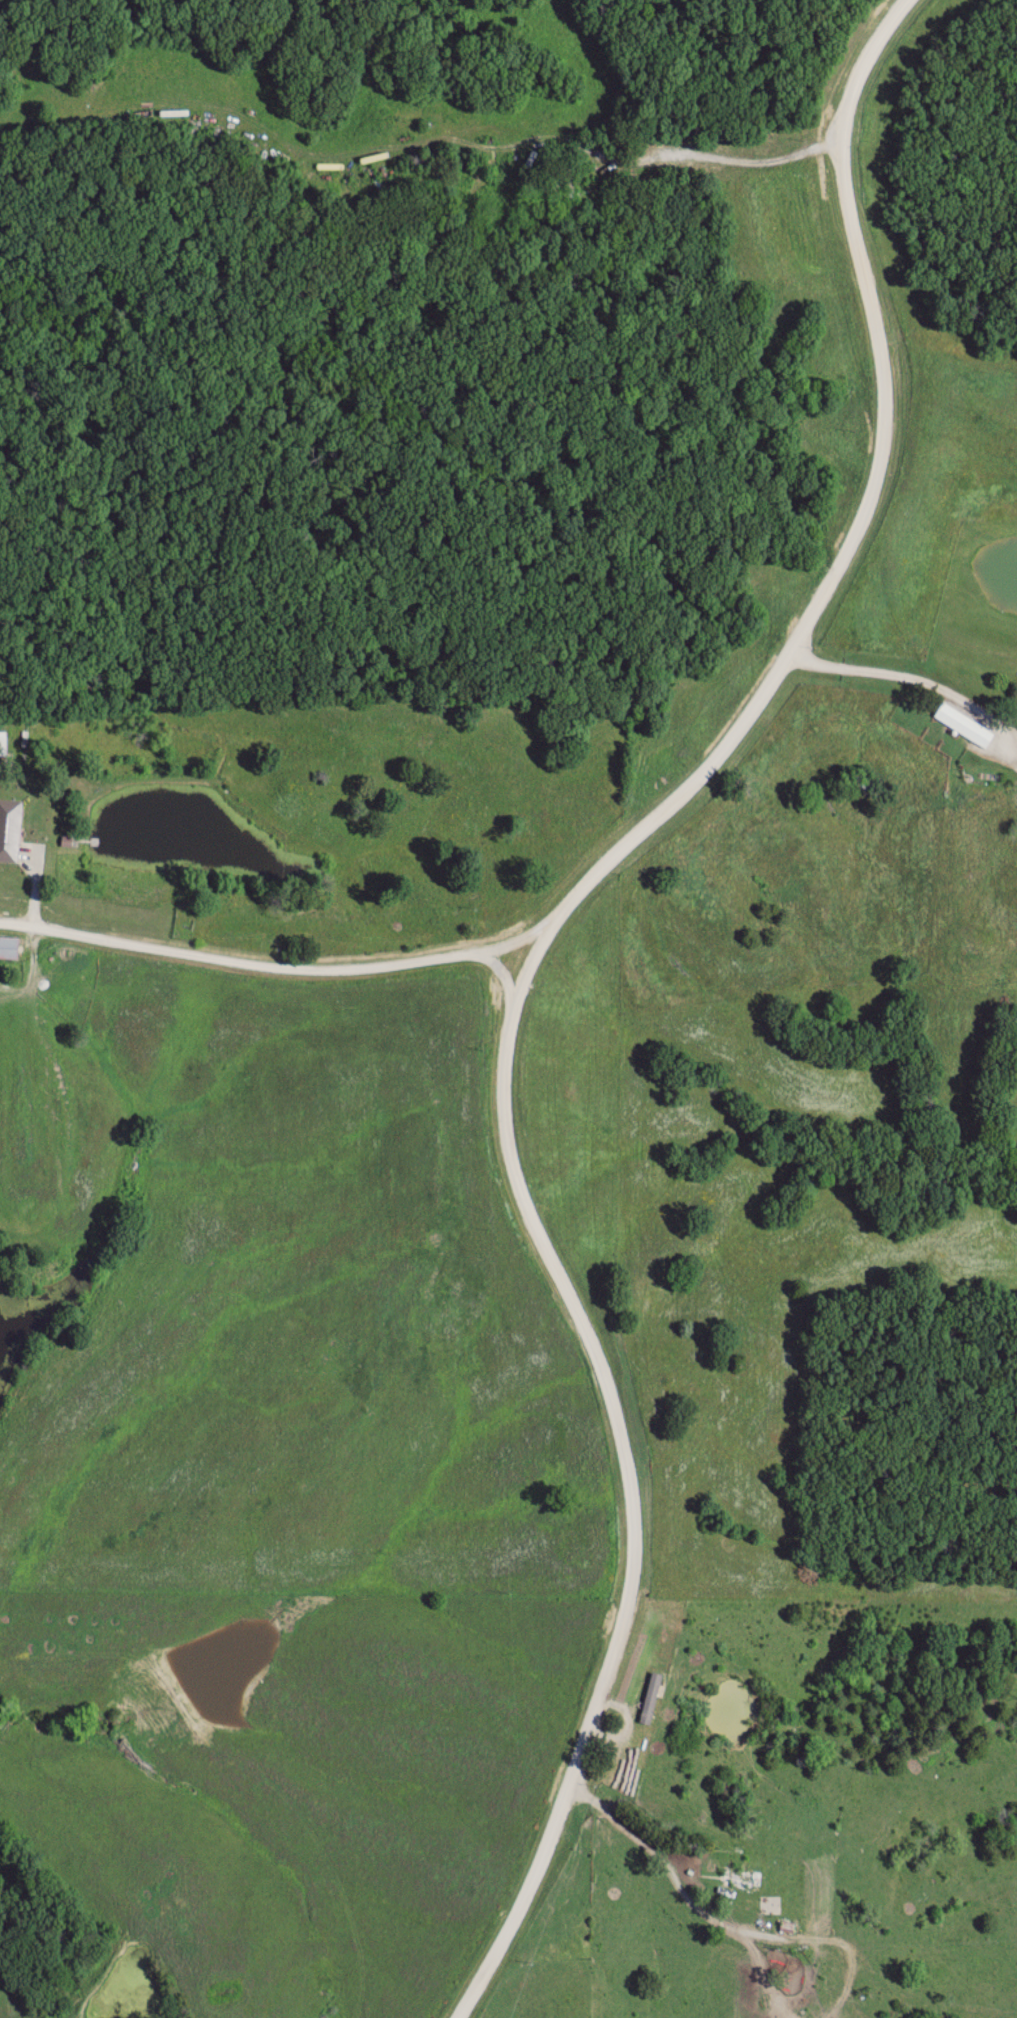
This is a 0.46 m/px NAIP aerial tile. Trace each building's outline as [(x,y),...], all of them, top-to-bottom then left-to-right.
[(989,750),(998,735),(945,704),(936,719),(989,750)] [(0,734),(0,757),(9,757),(9,734),(0,734)] [(19,864),(24,803),(0,801),(0,863),(19,864)] [(0,938),(0,961),(20,961),(21,939),(0,938)] [(654,1727),(664,1675),(653,1672),(643,1725),(654,1727)] [(765,1872),(731,1870),(732,1852),(713,1851),(712,1868),(729,1869),(728,1889),(764,1890),(765,1872)]
